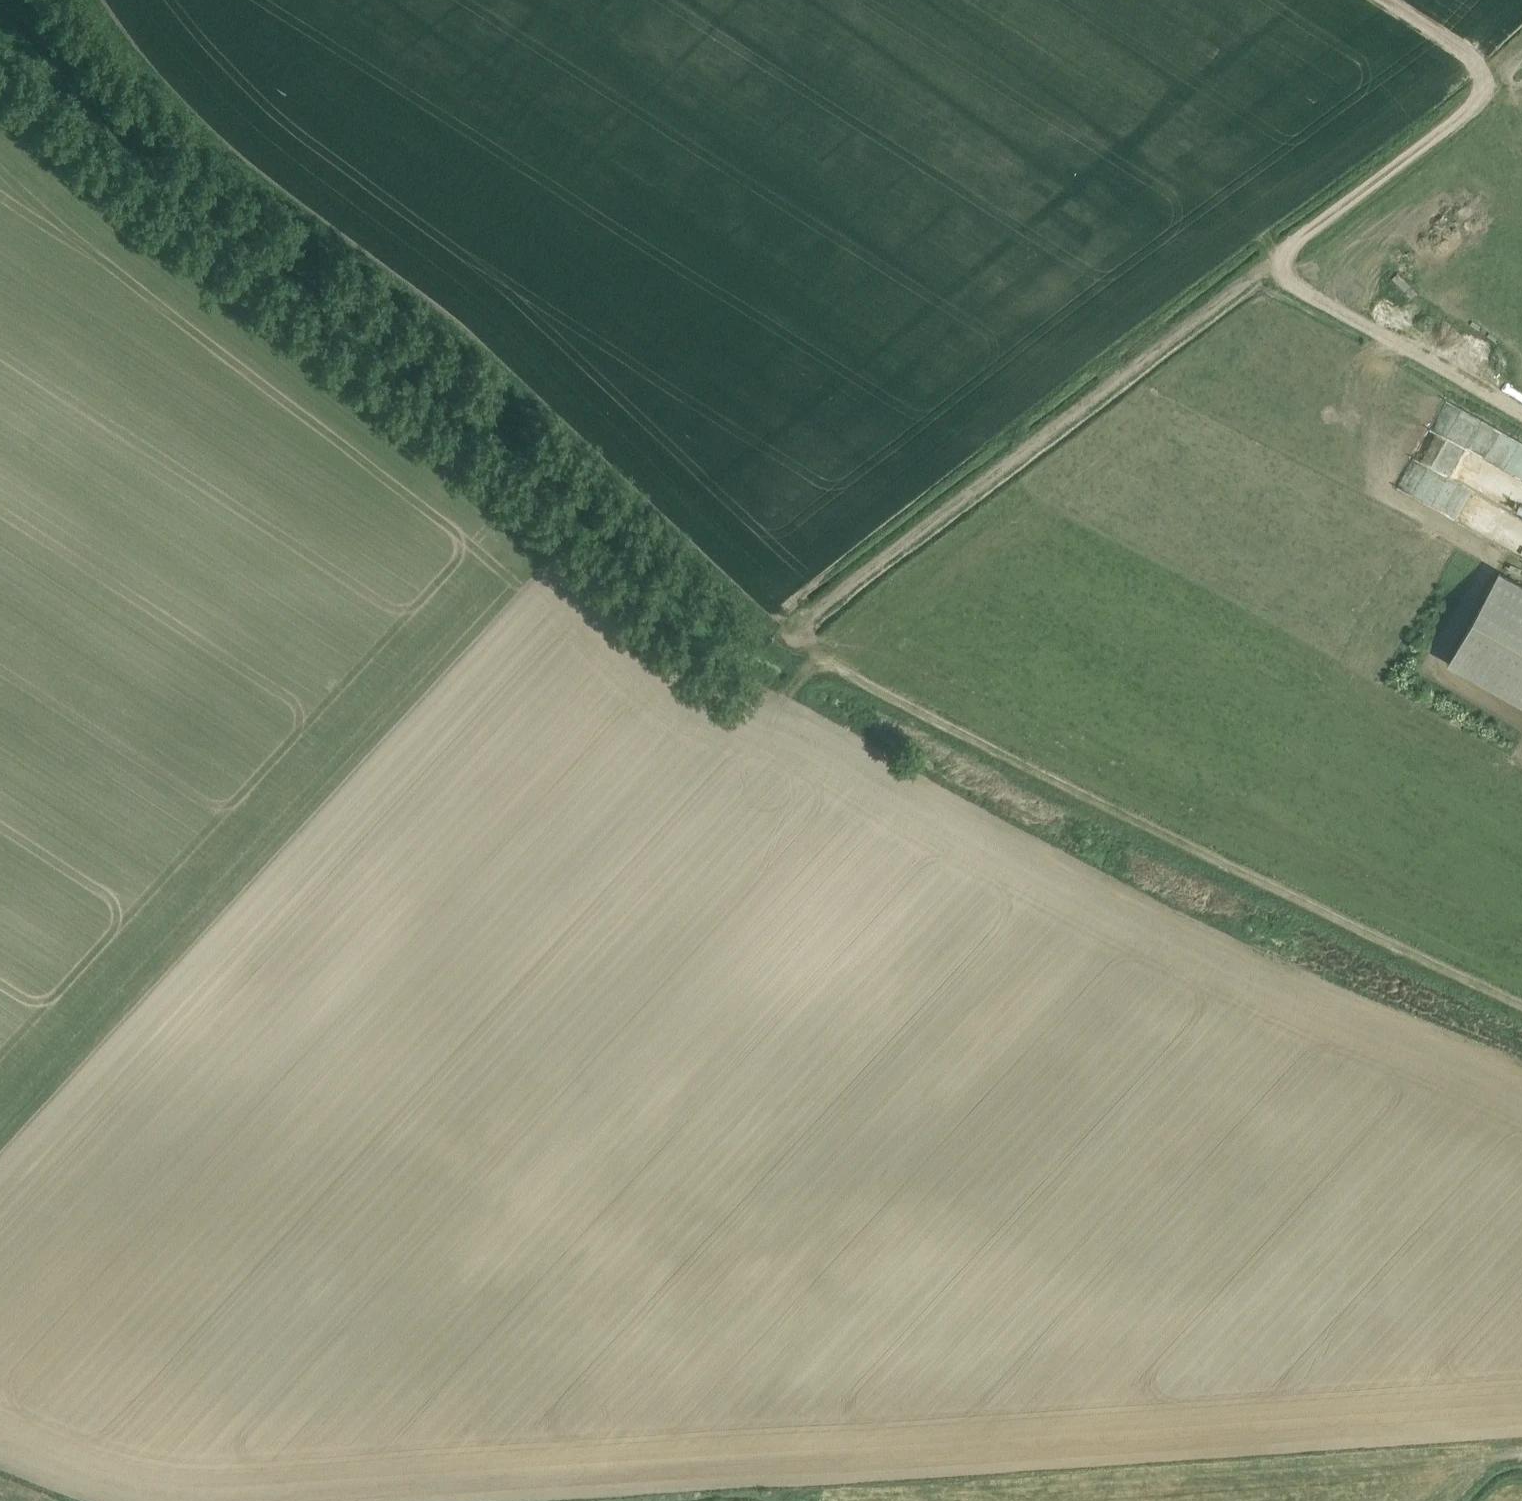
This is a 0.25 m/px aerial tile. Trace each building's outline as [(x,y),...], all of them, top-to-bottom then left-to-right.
[(1396,490),(1521,555),(1521,517),(1449,479),(1463,452),(1464,444),(1511,469),(1521,470),(1521,439),(1443,398),(1413,456),(1413,458),(1396,490)] [(1448,662),(1521,704),(1521,584),(1498,571),(1448,662)]
